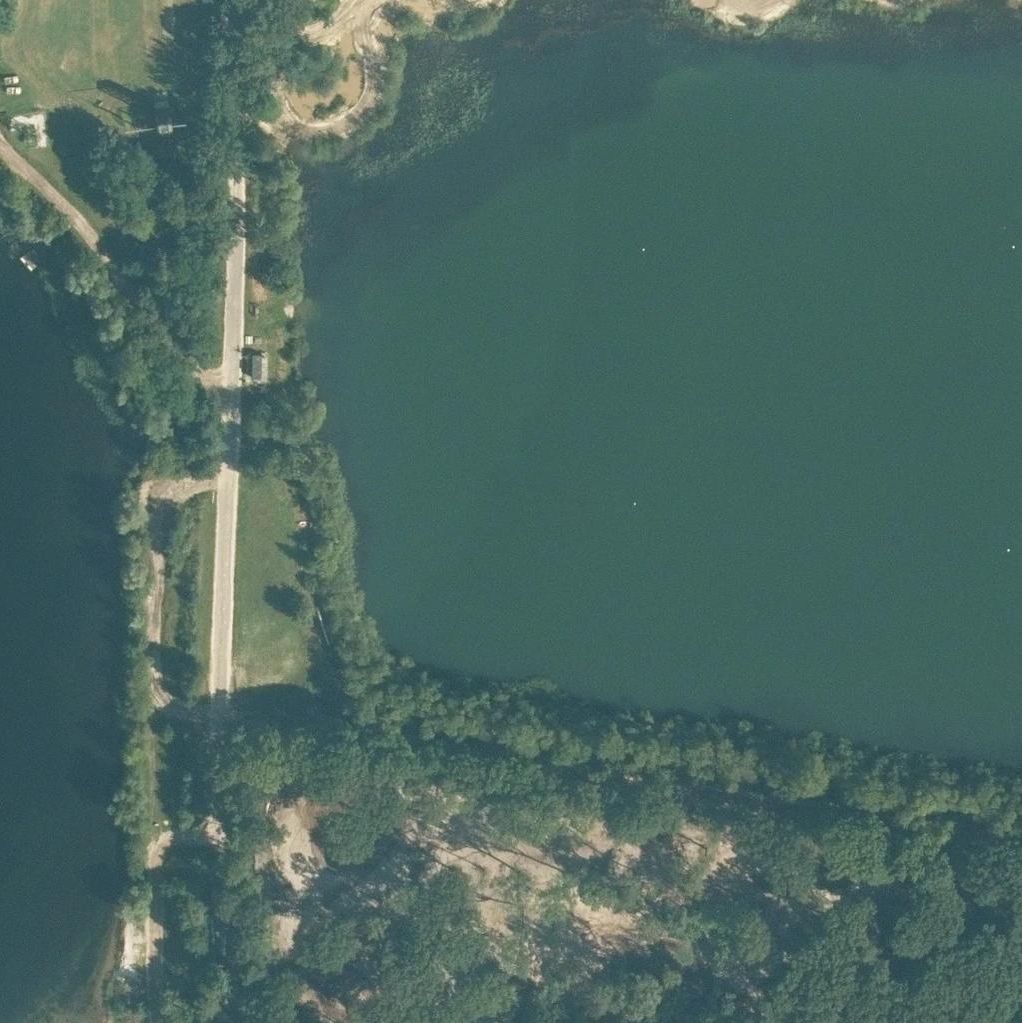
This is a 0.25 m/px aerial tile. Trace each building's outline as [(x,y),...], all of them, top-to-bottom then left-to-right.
[(252,352),(252,375),(261,376),(261,352),(252,352)]
